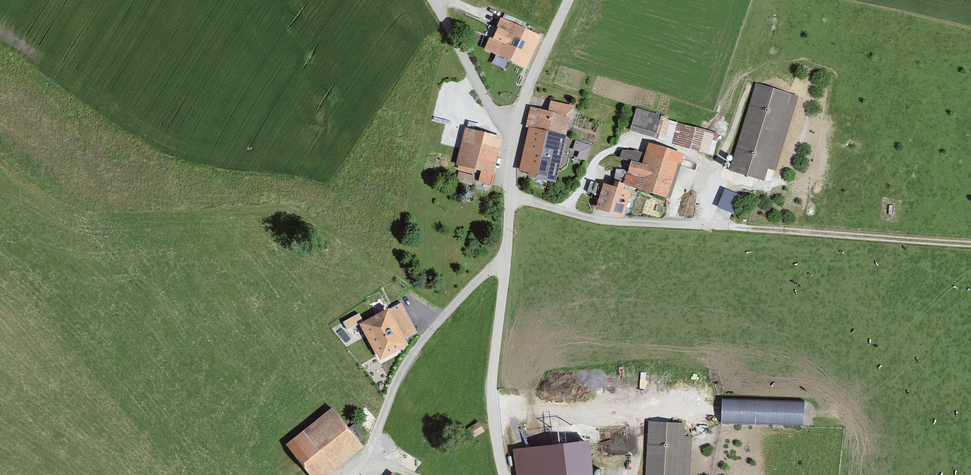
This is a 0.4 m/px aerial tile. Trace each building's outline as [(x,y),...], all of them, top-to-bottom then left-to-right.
[(534,38),(495,19),(479,53),(518,72),(534,38)] [(771,172),(795,97),(754,85),(727,172),(760,182),(764,170),(771,172)] [(570,108),(546,103),(544,113),(526,109),(522,131),(525,132),(516,173),(525,175),(524,179),(550,185),(562,126),(566,127),(570,108)] [(659,116),(632,109),(626,134),(652,141),(659,116)] [(720,130),(677,121),(672,143),(715,153),(720,130)] [(487,186),(498,140),(462,131),(452,169),(477,175),(475,183),(487,186)] [(569,152),(576,153),(574,160),(583,163),(587,147),(571,143),(569,152)] [(662,202),(678,155),(645,144),(638,166),(627,162),(623,175),(639,181),(635,193),(662,202)] [(630,161),(634,154),(624,148),(620,155),(630,161)] [(619,192),(620,187),(609,183),(607,189),(599,186),(591,211),(616,220),(624,194),(619,192)] [(734,210),(740,191),(724,187),(719,206),(734,210)] [(401,348),(381,311),(354,326),(374,363),(401,348)] [(806,399),(723,396),(722,423),(805,426),(806,399)] [(359,448),(327,409),(283,446),(307,474),(326,474),(359,448)] [(644,421),(643,474),(685,474),(687,436),(680,436),(680,422),(644,421)] [(482,433),(474,422),(465,428),(473,439),(482,433)] [(530,447),(533,474),(585,474),(581,441),(530,447)]
